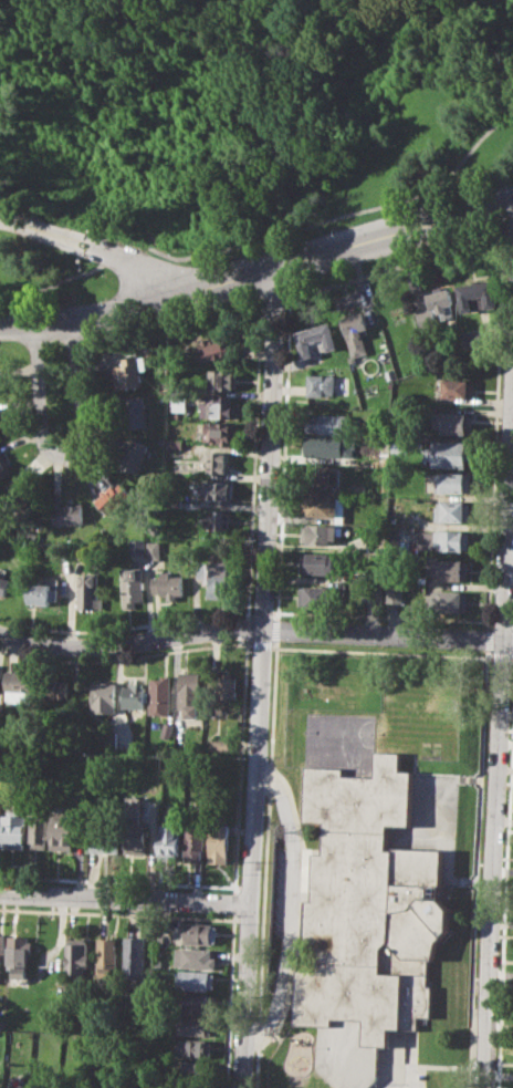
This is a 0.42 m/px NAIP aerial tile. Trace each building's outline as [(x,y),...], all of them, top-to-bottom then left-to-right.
[(462,311),(457,284),(493,278),(499,305),(486,308),(484,294),(472,297),(474,309),(462,311)] [(416,311),(431,307),(428,294),(451,288),(457,304),(451,305),(454,317),(441,320),(439,312),(433,313),(437,324),(420,329),(416,311)] [(342,318),(366,311),(370,327),(366,328),(367,332),(363,333),(368,352),(356,355),(357,361),(349,363),(348,355),(352,354),(342,318)] [(303,356),(295,331),(332,321),(339,348),(328,351),(324,338),(310,342),(313,353),(303,356)] [(461,332),(481,328),(484,344),(464,348),(461,332)] [(201,340),(224,333),(231,356),(203,364),(199,350),(203,349),(201,340)] [(124,358),(146,354),(148,369),(139,370),(142,385),(116,388),(113,366),(125,364),(124,358)] [(208,369),(237,370),(235,391),(211,390),(212,375),(208,375),(208,369)] [(307,374),(336,375),(335,396),(306,395),(307,374)] [(443,377),(475,379),(474,397),(442,396),(443,377)] [(200,401),(209,401),(209,395),(230,395),(230,405),(237,406),(235,418),(200,417),(200,401)] [(127,398),(143,396),(146,427),(126,429),(123,406),(128,405),(127,398)] [(171,397),(186,397),(186,412),(171,412),(171,397)] [(308,413),(349,415),(348,434),(308,433),(308,413)] [(436,413),(473,414),(472,435),(441,434),(441,427),(429,427),(429,417),(436,417),(436,413)] [(207,422),(234,423),(233,446),(220,446),(220,441),(203,441),(203,429),(207,429),(207,422)] [(303,436),(354,437),(354,457),(303,456),(303,436)] [(121,466),(127,446),(130,446),(133,439),(147,445),(138,472),(121,466)] [(168,439),(181,441),(181,456),(167,456),(168,439)] [(432,439),(472,442),(471,459),(467,459),(467,468),(431,467),(432,459),(426,458),(427,447),(432,447),(432,439)] [(203,452),(228,450),(229,472),(209,472),(209,460),(203,460),(203,452)] [(0,452),(0,478),(9,474),(0,452)] [(307,464),(334,465),(334,470),(341,470),(339,487),(306,486),(307,464)] [(441,472),(471,472),(471,494),(435,493),(436,476),(441,476),(441,472)] [(196,481),(231,481),(231,504),(218,504),(218,498),(206,498),(206,493),(195,493),(196,481)] [(95,498),(111,484),(114,487),(119,483),(128,493),(108,512),(95,498)] [(349,483),(363,484),(363,494),(349,494),(349,483)] [(19,519),(0,497),(0,495),(14,484),(34,507),(19,519)] [(304,494),(337,495),(336,516),(303,515),(304,494)] [(52,508),(60,508),(60,501),(82,500),(84,522),(53,525),(52,508)] [(441,500),(472,501),(472,521),(435,520),(435,506),(441,506),(441,500)] [(201,510),(230,511),(230,529),(205,528),(206,521),(200,521),(201,510)] [(303,524),(337,525),(337,545),(302,543),(303,524)] [(417,529),(470,531),(470,549),(417,548),(417,529)] [(128,539),(144,538),(145,553),(129,555),(128,539)] [(147,541),(160,540),(161,559),(148,559),(147,541)] [(62,543),(72,543),(72,559),(63,559),(62,543)] [(78,543),(86,543),(86,558),(77,558),(78,543)] [(301,552),(331,553),(331,573),(300,573),(301,552)] [(426,559),(468,560),(467,580),(433,579),(433,574),(426,574),(426,559)] [(195,560),(229,562),(228,599),(207,598),(207,583),(202,582),(203,576),(188,576),(188,560),(195,560)] [(119,568),(142,566),(145,600),(135,601),(136,609),(123,610),(119,568)] [(151,577),(158,577),(158,570),(182,568),(184,594),(178,594),(178,599),(167,600),(167,595),(160,595),(160,592),(153,593),(151,577)] [(8,597),(0,594),(0,574),(13,579),(8,597)] [(77,574),(98,574),(97,611),(77,610),(77,574)] [(28,582),(52,584),(51,589),(57,589),(56,600),(51,600),(50,607),(27,604),(28,582)] [(363,582),(381,582),(380,601),(362,601),(363,582)] [(386,583),(405,583),(405,602),(386,602),(386,583)] [(300,584),(331,586),(331,604),(303,604),(304,597),(299,595),(300,584)] [(433,590),(468,591),(467,613),(432,612),(433,590)] [(4,671),(31,672),(30,703),(3,701),(4,671)] [(180,671),(201,671),(200,718),(185,718),(185,708),(179,708),(180,671)] [(217,674),(239,675),(238,700),(216,698),(217,674)] [(150,675),(170,676),(169,715),(148,714),(150,675)] [(43,677),(69,680),(67,698),(42,697),(43,677)] [(92,681),(115,682),(115,713),(91,713),(92,681)] [(129,682),(144,682),(143,708),(122,708),(123,686),(129,686),(129,682)] [(164,722),(174,724),(170,739),(160,737),(164,722)] [(106,732),(115,732),(114,745),(105,745),(106,732)] [(216,738),(230,739),(229,750),(214,750),(216,738)] [(306,770),(341,771),(341,780),(377,781),(377,753),(401,754),(401,758),(400,774),(413,774),(412,823),(386,823),(386,848),(443,849),(442,900),(452,909),(452,930),(439,942),(432,960),(430,1016),(418,1016),(418,1029),(391,1028),(390,1046),(378,1046),(363,1045),(363,1019),(333,1019),(333,1026),(316,1026),(293,1025),(294,957),(301,957),(302,899),(312,899),(313,853),(324,853),(324,820),(306,820),(306,770)] [(1,815),(8,816),(8,808),(20,809),(20,816),(27,816),(27,849),(0,848),(1,815)] [(31,809),(50,810),(49,848),(31,848),(31,809)] [(53,809),(74,810),(73,849),(52,849),(53,809)] [(127,817),(143,818),(143,823),(150,823),(148,854),(125,853),(127,817)] [(88,822),(121,825),(119,853),(87,852),(88,822)] [(187,822),(207,822),(206,860),(185,860),(187,822)] [(212,823),(231,825),(230,862),(210,861),(212,823)] [(160,825),(181,825),(180,860),(159,859),(160,825)] [(182,922),(218,924),(217,944),(187,943),(187,935),(182,935),(182,922)] [(9,935),(30,936),(30,942),(33,942),(32,955),(29,955),(28,977),(13,977),(13,968),(8,968),(9,935)] [(125,936),(146,937),(145,976),(124,975),(125,936)] [(67,937),(91,939),(90,967),(84,966),(84,974),(66,974),(67,937)] [(98,939),(117,939),(116,976),(97,975),(98,939)] [(177,947),(217,950),(217,968),(176,966),(177,947)] [(180,970),(217,972),(216,991),(179,988),(180,970)] [(185,994),(216,995),(216,1014),(184,1013),(185,994)] [(181,1016),(214,1017),(214,1035),(181,1034),(181,1016)] [(181,1039),(213,1040),(212,1058),(180,1057),(181,1039)] [(187,1061),(212,1063),(212,1081),(186,1080),(187,1061)]
